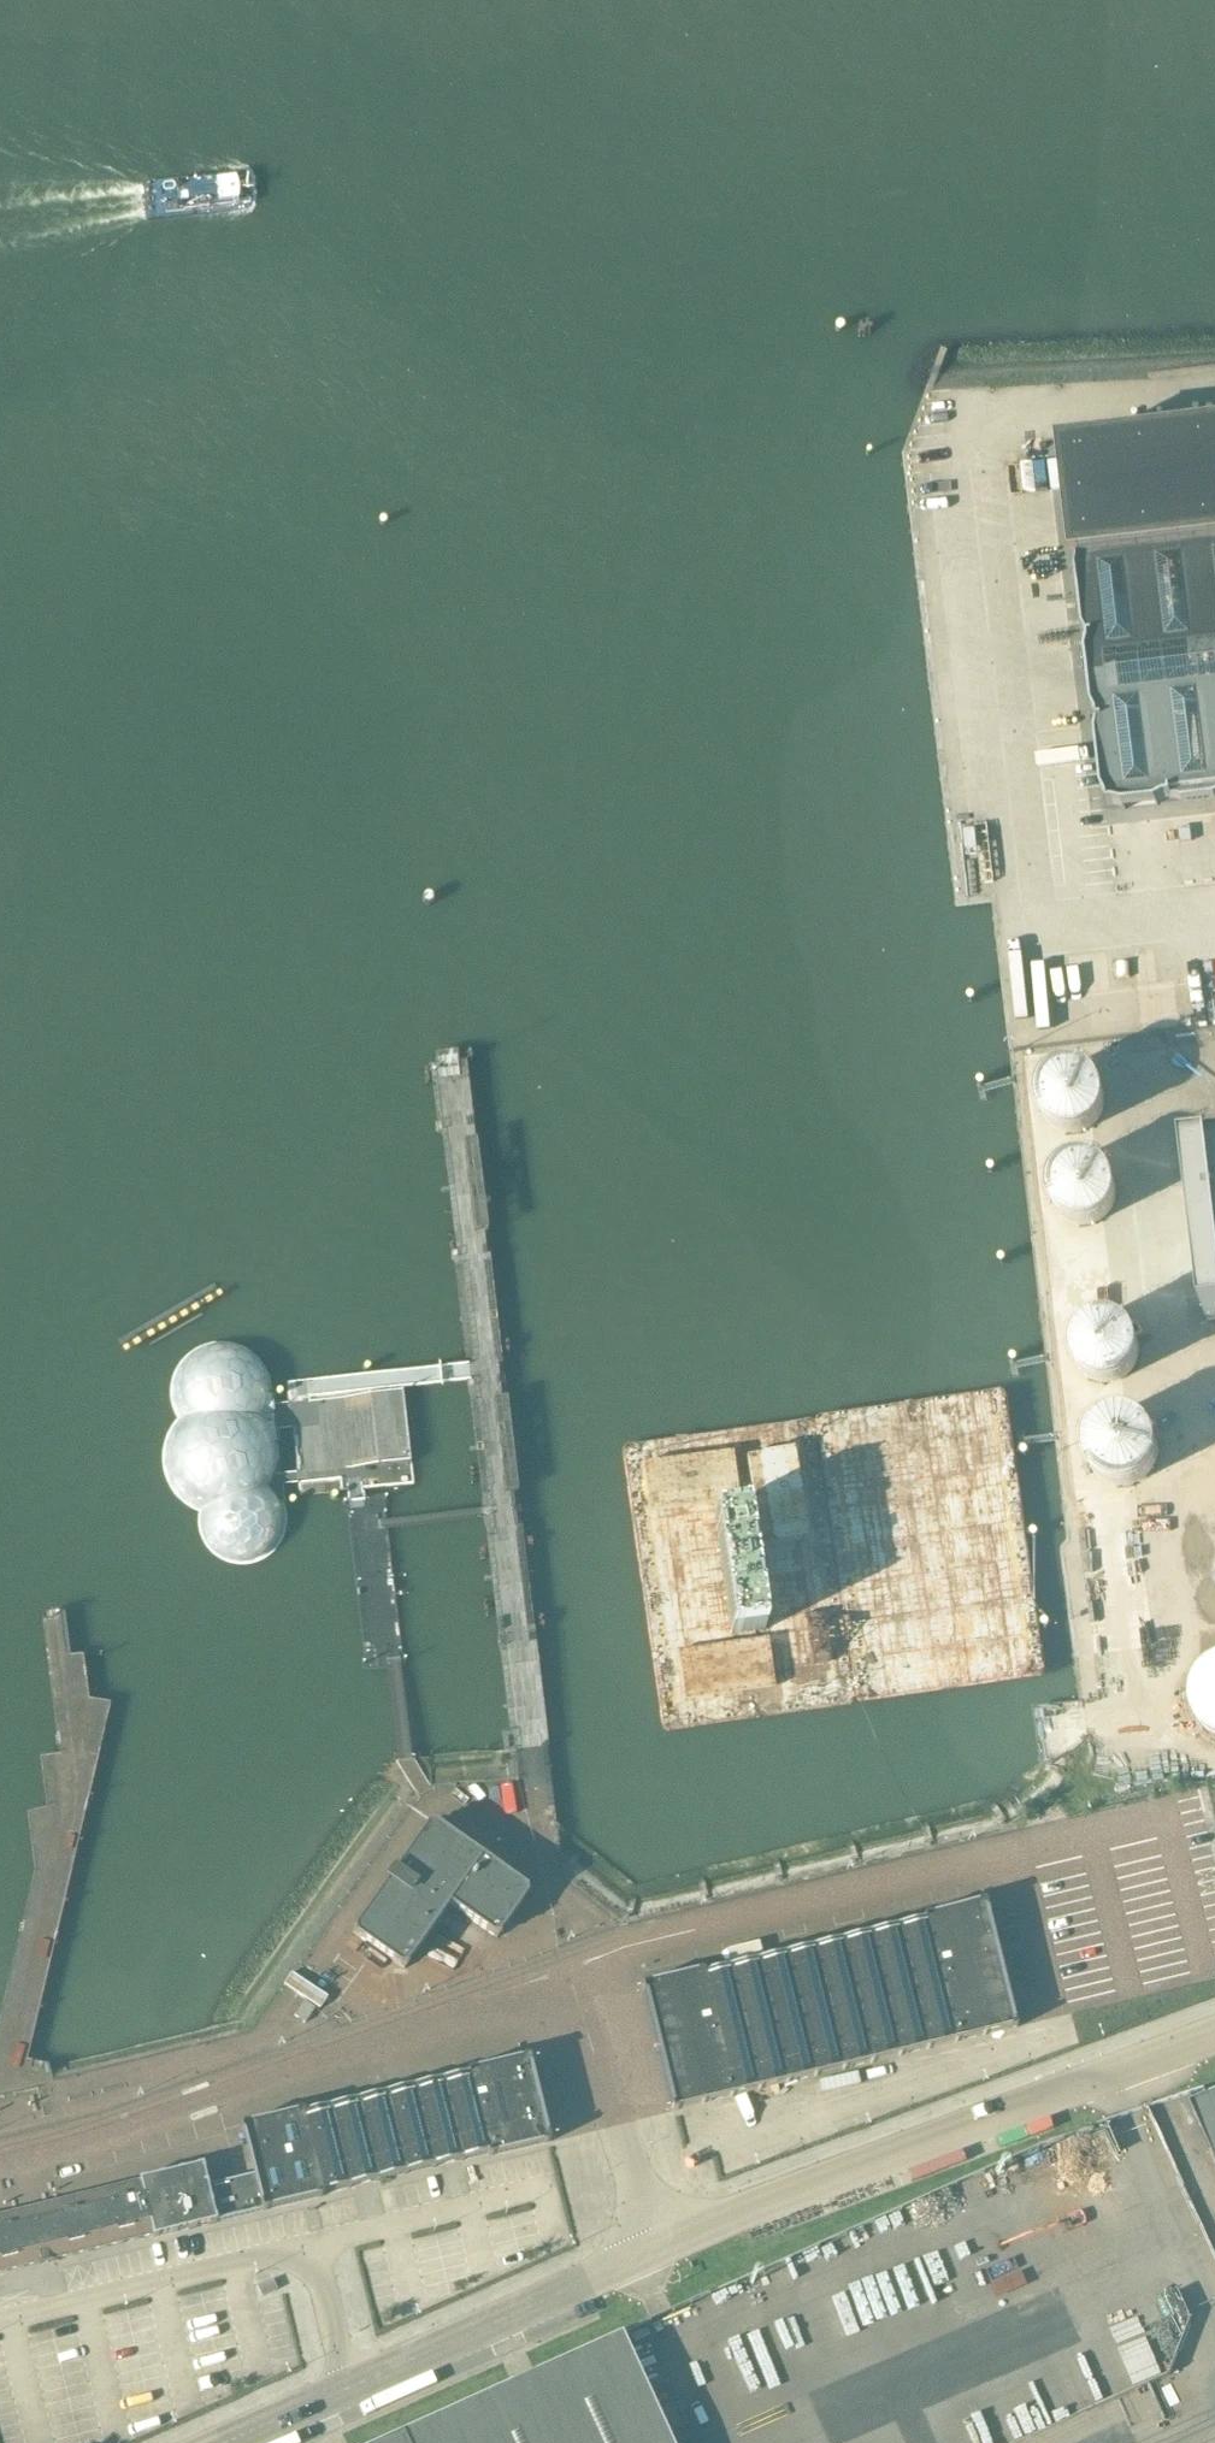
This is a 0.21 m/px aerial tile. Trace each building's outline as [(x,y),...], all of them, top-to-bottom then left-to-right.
[(1062,452),(1104,811),(1214,798),(1214,371),(1148,378),(1154,441),(1062,452)] [(1041,1170),(1117,1161),(1105,1058),(1029,1067),(1041,1170)] [(1185,1153),(1188,1177),(1194,1176),(1208,1297),(1202,1297),(1205,1321),(1214,1320),(1214,1149),(1185,1153)] [(496,1940),(529,1893),(429,1824),(397,1869),(392,1869),(384,1881),(387,1884),(351,1933),(403,1971),(448,1907),(496,1940)] [(751,1960),(640,1986),(641,1989),(642,1993),(643,1992),(643,1994),(642,1994),(669,2105),(670,2105),(671,2105),(671,2106),(671,2107),(670,2107),(671,2112),(677,2111),(676,2110),(679,2109),(700,2104),(994,2033),(997,2033),(1015,2028),(1014,2025),(1010,2009),(991,1934),(983,1903),(922,1918),(921,1918),(922,1920),(751,1962),(751,1960)] [(304,2024),(314,2009),(303,2002),(293,2016),(304,2024)] [(54,2261),(186,2229),(262,2210),(323,2196),(323,2193),(487,2153),(488,2157),(491,2157),(494,2155),(541,2144),(542,2144),(545,2144),(549,2143),(548,2142),(549,2142),(549,2138),(547,2135),(546,2135),(546,2134),(547,2134),(538,2100),(530,2065),(529,2066),(529,2065),(529,2064),(530,2064),(529,2061),(528,2058),(466,2072),(467,2076),(303,2115),(303,2112),(245,2125),(241,2126),(248,2154),(253,2175),(207,2186),(201,2165),(137,2180),(137,2183),(0,2216),(0,2273),(54,2261)] [(1198,2101),(1214,2139),(1214,2094),(1198,2101)] [(969,2182),(937,2193),(974,2297),(1006,2285),(969,2182)] [(272,2280),(255,2287),(260,2298),(276,2290),(272,2280)] [(377,2442),(670,2442),(620,2333),(377,2442)]
